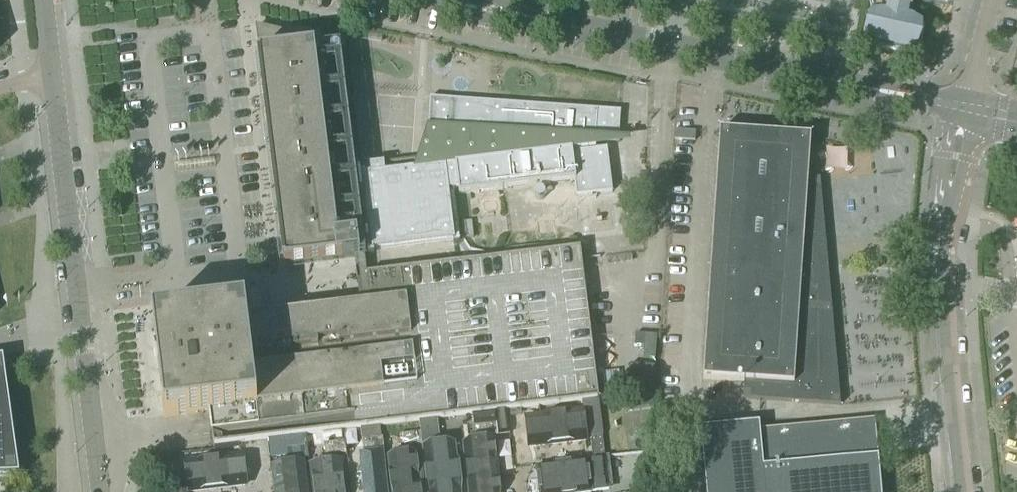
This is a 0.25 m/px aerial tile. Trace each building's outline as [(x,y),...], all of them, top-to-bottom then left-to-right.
[(869,1),(869,2),(870,2),(873,13),(868,14),(869,15),(868,20),(864,37),(863,37),(874,46),(906,53),(907,53),(920,49),(920,48),(924,27),(925,26),(917,20),(915,18),(914,17),(910,16),(911,9),(912,9),(913,0),(866,0),(869,1)] [(348,108),(341,46),(258,27),(261,55),(259,55),(285,266),(366,256),(355,166),(348,108)] [(606,147),(596,149),(595,140),(618,142),(621,112),(430,98),(427,141),(432,141),(430,159),(369,166),(370,176),(363,176),(372,251),(373,250),(381,249),(453,240),(453,241),(454,241),(449,192),(458,190),(459,195),(503,190),(576,181),(578,195),(611,191),(606,147)] [(674,131),(674,140),(695,142),(696,132),(695,132),(674,131)] [(743,399),(841,406),(828,271),(820,180),(808,179),(810,142),(811,138),(807,137),(723,132),(720,131),(719,145),(703,380),(744,382),(743,399)] [(311,310),(267,316),(246,318),(245,308),(233,310),(152,320),(164,417),(208,412),(213,446),(269,440),(277,439),(306,435),(342,431),(419,421),(436,419),(598,400),(581,257),(580,249),(374,274),(366,275),(370,303),(311,310)] [(20,478),(7,384),(5,372),(4,361),(4,359),(2,359),(0,360),(0,478),(20,478)] [(651,397),(624,400),(626,417),(653,414),(651,397)] [(591,438),(600,437),(603,436),(599,402),(586,404),(591,438)] [(584,410),(524,417),(527,450),(587,443),(584,410)] [(495,412),(473,415),(476,438),(497,436),(509,434),(506,411),(495,412)] [(422,445),(423,448),(439,447),(436,421),(436,419),(419,421),(420,433),(422,445)] [(684,432),(689,491),(862,491),(857,425),(743,434),(743,427),(684,432)] [(380,426),(360,429),(362,440),(381,437),(380,426)] [(342,431),(306,435),(309,458),(325,456),(346,454),(345,442),(343,442),(342,431)] [(422,445),(420,433),(399,435),(401,447),(422,445)] [(277,439),(278,448),(270,449),(270,452),(287,450),(288,461),(309,458),(306,435),(277,439)] [(381,437),(362,440),(363,452),(384,449),(383,437),(381,437)] [(277,439),(269,440),(270,449),(278,448),(277,439)] [(462,444),(468,491),(501,491),(495,440),(462,444)] [(428,491),(460,491),(454,445),(439,447),(423,448),(428,491)] [(365,491),(387,491),(383,452),(361,455),(365,491)] [(188,491),(213,491),(245,489),(241,453),(184,459),(185,466),(187,487),(188,491)] [(391,491),(420,491),(416,454),(387,458),(391,491)] [(609,490),(605,457),(589,459),(593,491),(609,490)] [(309,465),(312,491),(346,491),(342,461),(309,465)] [(271,466),(274,491),(308,491),(304,462),(271,466)] [(538,491),(593,491),(589,462),(536,468),(538,491)] [(179,468),(169,469),(167,469),(169,490),(181,489),(179,468)]
